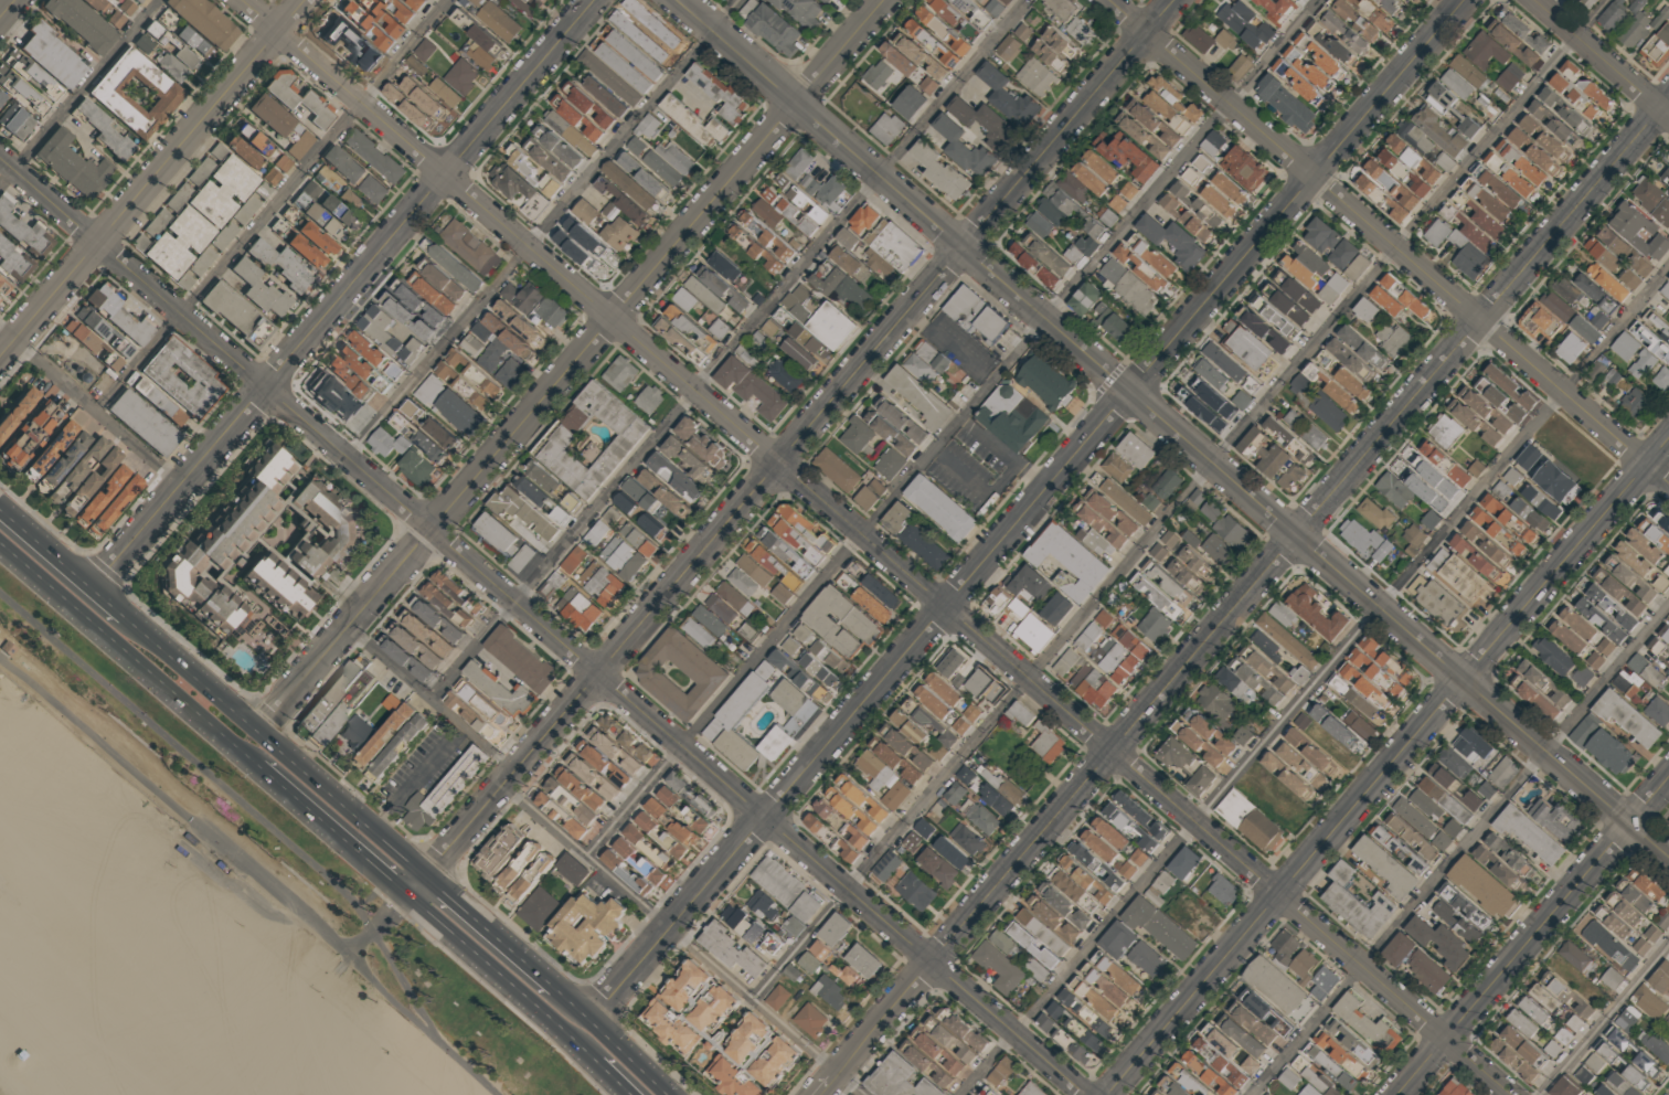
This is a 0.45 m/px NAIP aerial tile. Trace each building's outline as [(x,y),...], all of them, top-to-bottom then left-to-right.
[(40,6),(45,0),(80,0),(118,34),(98,57),(86,45),(85,43),(57,18),(54,19),(40,6)] [(108,0),(86,0),(102,12),(110,1),(108,0)] [(118,7),(130,15),(139,4),(140,4),(143,0),(123,0),(118,7)] [(162,1),(163,0),(199,0),(233,29),(215,49),(162,1)] [(380,25),(349,0),(371,0),(406,31),(397,41),(385,30),(391,23),(385,19),(380,25)] [(389,11),(376,0),(396,0),(415,17),(407,26),(395,17),(402,10),(395,3),(389,11)] [(406,3),(409,0),(422,0),(426,3),(417,13),(406,3)] [(493,0),(489,0),(477,13),(509,43),(524,28),(493,0)] [(530,19),(507,0),(539,0),(535,3),(540,7),(530,19)] [(620,6),(624,0),(631,0),(679,42),(672,50),(620,6)] [(737,13),(749,0),(753,0),(759,6),(762,3),(798,35),(790,44),(796,50),(787,60),(759,34),(757,35),(746,25),(748,23),(737,13)] [(780,10),(770,0),(810,0),(821,10),(816,17),(821,21),(812,32),(784,7),(780,10)] [(924,2),(926,0),(943,0),(981,33),(972,43),(924,2)] [(981,30),(946,0),(969,0),(990,19),(981,30)] [(1067,21),(1043,0),(1070,0),(1078,8),(1067,21)] [(1265,44),(1276,33),(1244,0),(1235,0),(1220,15),(1251,47),(1259,39),(1265,44)] [(1275,4),(1279,0),(1288,0),(1297,7),(1278,30),(1263,18),(1268,12),(1259,4),(1257,7),(1249,0),(1270,0),(1275,4)] [(1382,32),(1346,0),(1329,0),(1327,2),(1373,42),(1382,32)] [(1386,32),(1395,22),(1371,0),(1351,0),(1386,32)] [(1391,17),(1372,0),(1394,0),(1396,2),(1394,3),(1399,8),(1391,17)] [(1591,9),(1598,0),(1580,0),(1591,9)] [(1668,12),(1668,7),(1662,1),(1648,18),(1637,9),(1644,0),(1622,0),(1624,2),(1622,6),(1631,13),(1612,39),(1633,56),(1668,12)] [(346,2),(393,43),(385,53),(374,44),(380,38),(374,33),(369,40),(337,12),(346,2)] [(1610,33),(1626,15),(1610,2),(1595,20),(1610,33)] [(1361,54),(1370,44),(1326,5),(1317,15),(1361,54)] [(915,15),(923,6),(971,46),(963,56),(915,15)] [(1550,46),(1503,8),(1496,17),(1541,56),(1550,46)] [(506,49),(497,60),(468,35),(472,30),(467,24),(463,29),(449,19),(458,9),(506,49)] [(1014,32),(1025,41),(1045,18),(1034,9),(1014,32)] [(124,18),(117,10),(110,16),(117,24),(124,18)] [(661,64),(608,19),(616,10),(669,55),(661,64)] [(18,49),(31,33),(26,30),(36,19),(55,34),(52,38),(77,59),(76,60),(85,68),(66,89),(18,49)] [(903,29),(912,19),(959,60),(952,70),(903,29)] [(1496,19),(1487,30),(1536,68),(1545,57),(1496,19)] [(1657,67),(1668,53),(1668,20),(1668,19),(1639,52),(1657,67)] [(143,30),(152,20),(198,59),(189,68),(172,54),(177,51),(164,40),(161,44),(143,30)] [(1086,46),(1069,31),(1078,20),(1096,34),(1086,46)] [(1203,55),(1214,41),(1192,22),(1181,36),(1203,55)] [(205,58),(213,48),(186,24),(177,34),(205,58)] [(1065,75),(1084,51),(1052,25),(1033,49),(1065,75)] [(1237,40),(1224,28),(1215,39),(1229,50),(1237,40)] [(653,83),(604,40),(613,30),(662,73),(653,83)] [(896,39),(939,82),(949,71),(935,56),(933,58),(905,30),(896,39)] [(1324,89),(1334,77),(1333,77),(1344,64),(1304,31),(1294,43),(1284,54),(1324,89)] [(1500,65),(1509,55),(1481,31),(1461,52),(1481,71),(1492,59),(1500,65)] [(156,43),(142,33),(136,41),(149,51),(156,43)] [(1009,33),(1021,43),(1007,61),(995,50),(1009,33)] [(414,52),(426,62),(438,47),(427,37),(414,52)] [(920,66),(889,40),(879,51),(911,77),(920,66)] [(492,67),(488,73),(466,54),(476,42),(495,57),(489,64),(492,67)] [(642,95),(594,52),(603,42),(651,85),(642,95)] [(127,45),(184,94),(142,141),(86,93),(127,45)] [(576,57),(585,47),(641,96),(632,106),(576,57)] [(33,64),(46,76),(71,96),(61,107),(50,98),(53,94),(38,81),(32,86),(8,65),(19,52),(33,64)] [(179,82),(152,59),(157,53),(160,56),(163,53),(167,55),(168,53),(188,71),(179,82)] [(1226,73),(1239,83),(1254,64),(1242,54),(1226,73)] [(418,71),(424,62),(411,55),(405,64),(418,71)] [(1486,77),(1458,55),(1449,65),(1450,67),(1425,97),(1458,125),(1456,128),(1470,139),(1480,127),(1459,110),(1486,77)] [(1014,76),(1031,56),(1059,79),(1054,84),(1051,81),(1046,86),(1048,88),(1045,91),(1042,88),(1040,92),(1042,94),(1039,97),(1014,76)] [(444,78),(466,96),(476,84),(473,81),(481,72),(462,57),(444,78)] [(1272,70),(1315,101),(1324,89),(1280,58),(1272,70)] [(879,60),(899,77),(892,86),(885,81),(876,92),(862,79),(879,60)] [(1617,102),(1569,60),(1549,84),(1550,85),(1540,96),(1591,140),(1599,129),(1592,123),(1604,108),(1608,111),(1617,102)] [(684,76),(697,62),(726,88),(729,86),(750,105),(740,115),(744,119),(735,129),(716,113),(724,104),(721,100),(716,105),(684,76)] [(977,75),(988,62),(1009,79),(1002,87),(1017,99),(1020,95),(1023,98),(1027,94),(1043,108),(1027,127),(1012,115),(1010,118),(989,102),(996,92),(977,75)] [(1508,93),(1523,74),(1510,63),(1495,82),(1508,93)] [(40,119),(0,85),(0,64),(51,108),(40,119)] [(1165,160),(1205,111),(1159,73),(1150,83),(1155,87),(1142,103),(1137,97),(1127,109),(1126,108),(1117,120),(1165,160)] [(1267,73),(1252,91),(1303,135),(1318,116),(1267,73)] [(262,88),(275,74),(287,74),(293,78),(284,87),(297,99),(305,92),(334,118),(320,135),(306,124),(309,117),(295,104),(287,111),(262,88)] [(399,87),(393,81),(385,89),(426,132),(448,110),(413,74),(399,87)] [(627,108),(619,117),(581,84),(588,75),(627,108)] [(920,85),(931,95),(940,84),(929,75),(920,85)] [(561,93),(570,82),(614,121),(605,131),(561,93)] [(436,93),(456,108),(463,97),(444,83),(436,93)] [(908,85),(926,100),(907,121),(890,106),(908,85)] [(8,96),(0,89),(0,105),(8,96)] [(246,107),(258,93),(315,140),(296,161),(284,151),(290,143),(246,107)] [(549,103),(557,93),(603,134),(594,143),(549,103)] [(660,108),(671,96),(705,126),(712,117),(731,134),(721,145),(714,139),(706,148),(660,108)] [(947,109),(958,96),(977,111),(984,104),(1006,121),(1002,126),(1013,135),(998,152),(986,143),(989,139),(985,136),(988,131),(975,120),(968,128),(947,109)] [(73,109),(83,97),(109,119),(105,125),(119,136),(123,134),(137,146),(123,163),(92,138),(98,130),(73,109)] [(1572,147),(1577,151),(1587,139),(1537,99),(1529,109),(1528,114),(1519,125),(1517,124),(1476,177),(1471,178),(1464,188),(1461,190),(1453,201),(1464,210),(1468,204),(1477,211),(1461,231),(1438,221),(1425,237),(1438,248),(1448,237),(1461,247),(1454,265),(1477,281),(1493,261),(1487,256),(1572,147)] [(1453,159),(1468,143),(1426,104),(1411,119),(1453,159)] [(21,146),(0,127),(0,118),(11,105),(36,127),(21,146)] [(543,118),(551,109),(597,149),(588,158),(543,118)] [(663,122),(649,111),(636,129),(650,140),(663,122)] [(890,119),(893,116),(904,125),(886,147),(868,130),(883,114),(890,119)] [(932,128),(944,114),(963,130),(955,140),(970,152),(974,148),(977,151),(981,146),(995,158),(978,177),(969,170),(967,172),(944,152),(950,145),(932,128)] [(236,133),(268,155),(275,144),(244,122),(236,133)] [(57,124),(72,137),(63,146),(83,162),(86,159),(94,166),(102,156),(115,167),(86,200),(32,153),(57,124)] [(531,134),(540,124),(583,160),(574,170),(531,134)] [(343,140),(354,129),(405,173),(395,185),(343,140)] [(1445,173),(1395,131),(1363,170),(1364,170),(1354,182),(1386,209),(1385,210),(1402,224),(1445,173)] [(265,158),(233,133),(225,144),(257,169),(265,158)] [(650,146),(635,135),(626,146),(642,157),(650,146)] [(1221,146),(1208,136),(1199,147),(1212,158),(1221,146)] [(521,148),(530,137),(573,173),(563,183),(521,148)] [(657,150),(685,176),(696,164),(669,138),(657,150)] [(907,151),(918,139),(937,155),(932,160),(945,170),(948,166),(971,185),(957,202),(923,174),(927,168),(907,151)] [(1108,150),(1095,140),(1091,146),(1126,174),(1127,173),(1141,185),(1158,164),(1126,139),(1116,140),(1108,150)] [(215,142),(226,151),(217,161),(208,152),(215,142)] [(320,157),(332,143),(364,171),(352,185),(320,157)] [(511,145),(527,157),(523,161),(531,169),(531,174),(541,183),(548,174),(562,188),(553,198),(502,156),(511,145)] [(549,175),(519,145),(508,156),(539,186),(549,175)] [(1269,173),(1236,145),(1219,164),(1252,194),(1269,173)] [(815,158),(802,147),(783,171),(796,181),(815,158)] [(1121,174),(1092,148),(1083,158),(1112,184),(1121,174)] [(646,166),(628,150),(619,161),(637,176),(646,166)] [(642,161),(676,185),(684,175),(650,150),(642,161)] [(274,164),(285,173),(294,162),(282,153),(274,164)] [(1191,164),(1192,165),(1182,176),(1192,186),(1213,163),(1202,153),(1191,164)] [(208,177),(227,155),(258,181),(238,203),(208,177)] [(184,179),(204,157),(215,166),(195,188),(184,179)] [(551,203),(533,223),(482,180),(499,160),(551,203)] [(602,169),(608,160),(665,208),(657,216),(602,169)] [(1110,187),(1081,160),(1072,171),(1101,197),(1110,187)] [(263,177),(274,186),(283,175),(272,166),(263,177)] [(663,199),(672,190),(647,167),(638,176),(663,199)] [(1211,183),(1244,204),(1251,193),(1218,172),(1211,183)] [(779,173),(827,215),(819,224),(770,183),(779,173)] [(369,174),(387,191),(375,205),(357,189),(369,174)] [(623,210),(614,202),(620,194),(609,185),(604,192),(593,183),(600,174),(623,192),(652,217),(644,228),(623,210)] [(1646,177),(1630,194),(1668,227),(1668,196),(1646,177)] [(303,211),(313,198),(354,232),(363,220),(311,178),(292,202),(303,211)] [(1224,220),(1180,179),(1171,189),(1215,229),(1224,220)] [(205,181),(235,208),(215,230),(185,203),(205,181)] [(261,181),(272,190),(263,200),(252,191),(261,181)] [(162,204),(182,182),(192,191),(173,213),(162,204)] [(1051,182),(1107,230),(1097,242),(1078,225),(1084,219),(1075,211),(1070,217),(1041,192),(1051,182)] [(1136,191),(1126,182),(1117,192),(1128,201),(1136,191)] [(1233,223),(1242,213),(1208,185),(1200,195),(1233,223)] [(346,187),(361,200),(359,202),(361,204),(357,210),(354,208),(353,210),(338,196),(346,187)] [(766,188),(777,196),(778,194),(817,228),(809,238),(759,196),(766,188)] [(1213,234),(1167,193),(1158,203),(1204,244),(1213,234)] [(228,217),(248,195),(259,204),(240,226),(228,217)] [(33,258),(0,230),(0,199),(7,205),(3,210),(23,227),(28,223),(49,241),(33,258)] [(570,212),(582,199),(599,214),(587,227),(570,212)] [(1668,249),(1668,242),(1657,232),(1647,244),(1639,237),(1651,224),(1624,200),(1605,222),(1655,265),(1668,249)] [(333,235),(342,224),(312,201),(303,213),(333,235)] [(612,219),(619,210),(609,202),(602,211),(612,219)] [(864,202),(880,215),(871,225),(872,226),(869,231),(865,227),(859,235),(849,227),(850,225),(847,223),(864,202)] [(1438,213),(1449,222),(1458,213),(1447,203),(1438,213)] [(164,228),(183,205),(214,232),(194,255),(164,228)] [(140,230),(160,208),(170,216),(151,238),(140,230)] [(1100,220),(1111,227),(1118,215),(1107,208),(1100,220)] [(744,210),(798,255),(789,266),(735,220),(744,210)] [(1159,246),(1165,241),(1176,249),(1169,256),(1188,272),(1206,249),(1172,221),(1166,230),(1146,212),(1135,225),(1159,246)] [(615,213),(639,233),(620,255),(597,235),(615,213)] [(1340,236),(1315,214),(1304,227),(1308,232),(1301,238),(1315,249),(1321,252),(1327,246),(1330,248),(1340,236)] [(437,236),(453,216),(502,259),(485,279),(437,236)] [(552,241),(606,281),(619,263),(613,258),(618,251),(571,216),(552,241)] [(298,231),(331,257),(340,245),(307,219),(298,231)] [(208,243),(227,221),(237,230),(217,253),(208,243)] [(730,221),(784,266),(775,277),(722,231),(730,221)] [(889,222),(923,252),(903,275),(869,246),(889,222)] [(1625,261),(1635,248),(1606,224),(1596,236),(1625,261)] [(842,228),(859,242),(849,252),(833,238),(842,228)] [(297,231),(287,242),(318,270),(328,260),(297,231)] [(160,232),(191,258),(169,283),(139,257),(160,232)] [(139,234),(150,244),(141,253),(130,244),(139,234)] [(1030,234),(1042,244),(1041,245),(1054,257),(1055,256),(1071,268),(1062,278),(1021,243),(1030,234)] [(1623,261),(1594,235),(1584,245),(1613,271),(1623,261)] [(12,285),(0,275),(0,257),(0,236),(31,264),(12,285)] [(419,247),(430,236),(485,284),(474,296),(419,247)] [(1358,251),(1343,237),(1327,257),(1340,269),(1358,251)] [(283,287),(287,283),(276,273),(279,269),(268,261),(262,267),(244,252),(255,238),(275,255),(281,247),(302,266),(299,270),(310,279),(295,297),(283,287)] [(1311,289),(1332,268),(1303,240),(1283,262),(1311,289)] [(1016,242),(1060,281),(1052,291),(1037,278),(1041,273),(1037,269),(1032,275),(1007,253),(1016,242)] [(1167,284),(1120,243),(1112,254),(1159,295),(1167,284)] [(837,245),(860,266),(851,277),(827,256),(837,245)] [(185,269),(205,247),(215,256),(196,279),(185,269)] [(868,247),(893,269),(886,277),(876,267),(873,270),(864,264),(867,261),(864,258),(868,256),(863,253),(868,247)] [(407,261),(416,251),(469,296),(460,307),(407,261)] [(1354,283),(1371,264),(1359,254),(1343,273),(1354,283)] [(1628,265),(1645,278),(1654,267),(1637,254),(1629,263),(1628,265)] [(263,313),(238,294),(246,285),(227,269),(237,256),(258,274),(254,278),(258,281),(256,284),(263,289),(266,286),(275,294),(278,290),(291,301),(275,320),(265,310),(263,313)] [(1127,270),(1148,288),(1146,290),(1152,296),(1147,302),(1152,307),(1144,316),(1129,304),(1129,305),(1119,297),(1120,296),(1113,289),(1114,288),(1097,273),(1110,257),(1126,272),(1127,270)] [(825,259),(869,296),(863,302),(865,304),(860,310),(846,298),(843,300),(832,290),(827,297),(807,280),(825,259)] [(1586,275),(1623,305),(1633,293),(1595,261),(1586,275)] [(395,272),(403,262),(457,307),(448,317),(395,272)] [(695,274),(703,264),(748,304),(741,312),(729,302),(733,297),(727,293),(724,296),(695,274)] [(1274,277),(1313,313),(1322,304),(1283,268),(1274,277)] [(1621,278),(1636,290),(1644,279),(1629,268),(1621,278)] [(1370,296),(1397,316),(1406,304),(1400,299),(1409,288),(1388,272),(1370,296)] [(1610,314),(1619,304),(1583,272),(1574,282),(1610,314)] [(183,273),(193,283),(184,293),(174,283),(183,273)] [(1317,295),(1329,306),(1349,283),(1336,273),(1317,295)] [(1429,309),(1388,273),(1379,283),(1420,320),(1429,309)] [(681,285),(690,275),(725,306),(716,316),(681,285)] [(1570,305),(1580,295),(1561,277),(1551,288),(1570,305)] [(425,317),(438,328),(448,316),(400,278),(393,287),(427,314),(425,317)] [(1,299),(0,298),(0,281),(10,289),(1,299)] [(198,302),(215,281),(268,328),(254,345),(217,315),(214,318),(198,302)] [(510,281),(503,290),(529,314),(546,295),(531,281),(521,292),(510,281)] [(1668,299),(1668,298),(1668,285),(1667,283),(1659,290),(1668,299)] [(82,300),(91,290),(93,290),(98,284),(120,302),(117,307),(136,322),(139,319),(153,331),(136,352),(99,321),(103,317),(82,300)] [(801,284),(814,293),(801,307),(804,308),(810,300),(820,309),(826,302),(854,327),(834,350),(780,305),(790,293),(793,295),(801,284)] [(672,298),(689,311),(699,299),(682,286),(672,298)] [(989,306),(964,286),(942,311),(966,332),(989,306)] [(1085,320),(1066,305),(1078,290),(1083,295),(1091,286),(1104,297),(1085,320)] [(1282,289),(1272,300),(1302,327),(1312,316),(1282,289)] [(419,316),(390,290),(382,300),(426,341),(437,330),(421,314),(419,316)] [(1543,303),(1565,323),(1575,311),(1553,291),(1543,303)] [(1294,341),(1301,331),(1258,295),(1251,305),(1294,341)] [(533,311),(546,296),(567,313),(564,317),(567,319),(555,331),(533,311)] [(1378,310),(1362,297),(1351,310),(1367,323),(1378,310)] [(544,340),(536,350),(510,327),(514,321),(508,316),(504,321),(491,310),(500,300),(538,331),(535,333),(544,340)] [(373,304),(392,319),(382,330),(402,347),(411,337),(422,345),(403,368),(354,326),(373,304)] [(662,313),(671,304),(719,344),(710,354),(695,342),(701,337),(697,333),(694,334),(687,334),(662,313)] [(1290,344),(1245,305),(1235,315),(1280,354),(1290,344)] [(1562,326),(1537,305),(1519,327),(1543,348),(1562,326)] [(989,306),(1011,325),(1004,331),(1007,333),(990,353),(966,332),(989,306)] [(73,317),(81,308),(131,351),(123,360),(73,317)] [(772,318),(780,308),(829,350),(821,359),(788,331),(794,323),(789,320),(783,328),(772,318)] [(1651,309),(1644,318),(1668,340),(1668,324),(1651,309)] [(1609,321),(1597,311),(1587,322),(1577,315),(1569,327),(1591,344),(1609,321)] [(527,343),(525,344),(534,352),(527,361),(499,338),(503,332),(498,328),(493,332),(481,322),(490,312),(527,343)] [(1112,313),(1138,336),(1127,349),(1101,326),(1112,313)] [(652,326),(661,316),(709,357),(700,366),(688,357),(693,350),(687,345),(678,348),(652,326)] [(1225,329),(1232,334),(1225,341),(1257,371),(1274,353),(1235,318),(1225,329)] [(62,329),(70,320),(120,363),(111,373),(62,329)] [(477,321),(491,332),(482,343),(468,332),(477,321)] [(1391,321),(1376,339),(1397,357),(1412,339),(1391,321)] [(1636,321),(1628,331),(1668,365),(1668,348),(1636,321)] [(1335,336),(1381,373),(1389,362),(1343,327),(1335,336)] [(355,330),(402,372),(394,381),(348,340),(355,330)] [(1588,344),(1573,330),(1555,350),(1571,364),(1588,344)] [(1625,362),(1640,345),(1625,331),(1609,348),(1625,362)] [(468,333),(483,347),(475,357),(459,344),(468,333)] [(169,334),(213,372),(210,376),(223,387),(195,419),(138,370),(169,334)] [(495,337),(507,349),(498,359),(500,360),(490,372),(475,360),(495,337)] [(1373,373),(1332,339),(1325,348),(1365,383),(1373,373)] [(943,375),(914,350),(923,340),(952,365),(943,375)] [(343,343),(391,385),(382,394),(334,352),(343,343)] [(1239,411),(1220,393),(1233,379),(1248,393),(1257,383),(1212,343),(1191,366),(1202,376),(1188,391),(1182,385),(1174,394),(1219,433),(1239,411)] [(1656,360),(1645,350),(1626,370),(1637,381),(1656,360)] [(456,351),(508,396),(499,405),(448,361),(456,351)] [(1016,376),(1055,411),(1078,386),(1039,351),(1016,376)] [(329,354),(374,394),(366,403),(321,363),(329,354)] [(599,378),(618,354),(637,371),(618,393),(599,378)] [(777,354),(806,380),(793,396),(763,371),(777,354)] [(913,354),(936,374),(928,384),(904,364),(913,354)] [(712,378),(731,355),(785,402),(768,423),(726,386),(724,389),(712,378)] [(493,375),(511,357),(528,372),(510,391),(493,375)] [(1323,371),(1309,359),(1286,383),(1290,386),(1287,390),(1293,395),(1310,384),(1323,371)] [(1324,388),(1353,415),(1361,405),(1314,361),(1304,372),(1314,381),(1320,375),(1330,383),(1324,388)] [(1597,377),(1605,368),(1599,361),(1590,370),(1597,377)] [(448,363),(499,407),(490,416),(439,372),(448,363)] [(1481,373),(1529,413),(1538,403),(1490,363),(1481,373)] [(897,364),(953,413),(934,435),(924,426),(927,422),(922,417),(924,416),(883,381),(897,364)] [(1372,393),(1342,366),(1333,376),(1360,400),(1364,401),(1372,393)] [(1663,391),(1668,384),(1668,371),(1663,366),(1651,381),(1663,391)] [(326,378),(326,379),(348,397),(350,395),(353,397),(352,400),(358,405),(360,403),(363,405),(354,415),(353,414),(346,423),(330,412),(329,414),(317,404),(319,402),(306,390),(308,387),(306,385),(310,380),(318,370),(326,378)] [(412,394),(430,373),(443,384),(424,405),(412,394)] [(130,386),(138,378),(184,417),(177,427),(130,386)] [(1474,390),(1519,424),(1527,413),(1481,379),(1474,390)] [(1021,454),(1050,418),(1004,380),(975,416),(1021,454)] [(594,381),(650,429),(587,503),(530,454),(594,381)] [(40,395),(0,441),(0,417),(28,384),(40,395)] [(631,403),(647,385),(651,389),(653,386),(661,392),(658,395),(662,398),(647,416),(631,403)] [(1619,403),(1630,414),(1645,397),(1634,386),(1619,403)] [(1501,436),(1514,423),(1468,387),(1458,398),(1501,436)] [(106,410),(124,389),(181,437),(163,458),(106,410)] [(1252,399),(1241,389),(1232,400),(1243,410),(1252,399)] [(434,405),(448,390),(485,422),(471,437),(434,405)] [(1350,418),(1320,390),(1307,405),(1336,433),(1350,418)] [(874,407),(882,397),(928,436),(919,446),(874,407)] [(15,471),(0,458),(0,448),(21,424),(24,426),(44,403),(49,407),(54,401),(59,405),(54,411),(62,417),(15,471)] [(410,401),(460,444),(451,453),(401,410),(410,401)] [(861,418),(870,408),(916,448),(907,459),(892,445),(896,440),(891,435),(886,440),(861,418)] [(1303,421),(1291,410),(1283,418),(1294,429),(1303,421)] [(398,413),(448,455),(439,466),(390,423),(398,413)] [(852,414),(874,434),(854,455),(837,439),(850,425),(846,421),(852,414)] [(1463,429),(1442,414),(1426,435),(1447,450),(1463,429)] [(672,432),(685,416),(736,459),(723,475),(672,432)] [(1308,467),(1317,457),(1269,416),(1261,426),(1308,467)] [(20,474),(68,418),(78,427),(30,482),(20,474)] [(1330,439),(1311,422),(1300,433),(1318,450),(1330,439)] [(1482,436),(1494,447),(1504,437),(1493,425),(1482,436)] [(365,442),(379,426),(395,440),(400,435),(410,444),(401,455),(393,447),(384,457),(379,451),(375,455),(370,450),(372,447),(365,442)] [(1244,438),(1254,427),(1267,438),(1261,446),(1267,451),(1274,445),(1307,475),(1297,486),(1244,438)] [(34,485),(82,429),(92,438),(44,493),(34,485)] [(1155,454),(1130,430),(1114,448),(1139,470),(1155,454)] [(659,448),(671,435),(723,479),(711,492),(659,448)] [(44,499),(98,436),(108,445),(53,507),(44,499)] [(1244,438),(1297,486),(1291,491),(1283,492),(1255,468),(1262,460),(1254,454),(1247,461),(1234,449),(1244,438)] [(1418,450),(1465,489),(1484,467),(1474,458),(1464,470),(1427,439),(1418,450)] [(160,595),(160,568),(182,543),(189,550),(249,481),(252,480),(243,472),(268,443),(284,456),(281,458),(294,469),(272,495),(281,502),(214,583),(258,620),(230,653),(160,595)] [(825,446),(861,478),(847,495),(810,464),(825,446)] [(1542,456),(1530,446),(1516,463),(1528,472),(1542,456)] [(62,503),(110,447),(120,456),(72,512),(62,503)] [(890,448),(905,461),(887,480),(873,468),(890,448)] [(397,472),(402,467),(398,464),(411,449),(434,469),(417,489),(397,472)] [(646,465),(657,451),(702,490),(692,503),(646,465)] [(1112,453),(1131,470),(1119,485),(1098,467),(1112,453)] [(523,469),(532,459),(587,506),(577,517),(523,469)] [(1576,486),(1549,461),(1531,480),(1559,506),(1576,486)] [(70,521),(119,464),(129,472),(79,530),(70,521)] [(1450,486),(1429,466),(1421,476),(1442,495),(1450,486)] [(1182,479),(1168,467),(1150,488),(1163,500),(1182,479)] [(645,468),(662,485),(661,485),(690,509),(682,519),(677,514),(676,514),(653,496),(659,489),(653,486),(649,490),(636,479),(645,468)] [(1502,478),(1511,487),(1520,477),(1510,468),(1502,478)] [(1087,480),(1095,471),(1151,518),(1145,527),(1087,480)] [(1372,488),(1400,509),(1413,492),(1384,471),(1372,488)] [(511,483),(521,472),(574,518),(564,529),(511,483)] [(919,474),(975,521),(956,542),(901,495),(919,474)] [(84,530),(131,475),(141,483),(94,539),(84,530)] [(627,477),(659,504),(651,514),(619,486),(627,477)] [(357,520),(359,550),(291,628),(235,581),(262,551),(278,565),(298,542),(307,549),(320,532),(296,511),(293,515),(283,507),(307,478),(357,520)] [(1495,486),(1503,499),(1512,490),(1500,480),(1495,486)] [(1413,489),(1433,511),(1443,502),(1422,481),(1413,489)] [(1551,521),(1561,511),(1529,485),(1519,495),(1551,521)] [(507,521),(486,503),(496,492),(499,496),(507,487),(557,530),(549,540),(515,511),(507,521)] [(864,487),(878,498),(867,511),(853,500),(864,487)] [(1129,538),(1116,528),(1120,522),(1115,517),(1110,521),(1083,498),(1092,488),(1138,528),(1129,538)] [(1191,512),(1204,497),(1197,490),(1183,506),(1191,512)] [(629,515),(638,506),(621,492),(613,501),(629,515)] [(1145,498),(1154,508),(1161,502),(1151,492),(1145,498)] [(1487,495),(1479,504),(1529,548),(1538,538),(1487,495)] [(1542,533),(1551,524),(1520,495),(1511,504),(1542,533)] [(1393,519),(1365,496),(1354,511),(1382,533),(1393,519)] [(1118,551),(1105,539),(1110,533),(1103,527),(1098,533),(1070,508),(1078,498),(1126,540),(1118,551)] [(1250,533),(1210,500),(1200,511),(1214,523),(1210,528),(1236,550),(1250,533)] [(897,501),(910,512),(900,525),(902,528),(895,535),(879,522),(897,501)] [(789,504),(838,548),(829,559),(780,517),(789,504)] [(1483,526),(1492,515),(1479,505),(1470,515),(1483,526)] [(1657,507),(1638,530),(1668,554),(1668,516),(1657,507)] [(1418,522),(1429,531),(1439,519),(1428,510),(1418,522)] [(470,528),(485,511),(515,538),(510,544),(514,549),(506,557),(470,528)] [(665,529),(646,513),(638,522),(657,538),(665,529)] [(1338,535),(1364,555),(1368,552),(1382,562),(1393,548),(1352,517),(1338,535)] [(780,518),(829,561),(820,571),(770,529),(780,518)] [(583,539),(593,548),(611,528),(601,519),(583,539)] [(620,532),(651,558),(660,547),(629,521),(620,532)] [(1491,561),(1508,573),(1517,563),(1468,521),(1459,531),(1491,561)] [(1530,550),(1498,521),(1489,530),(1521,559),(1530,550)] [(1052,522),(1109,571),(1081,606),(1053,582),(1063,568),(1048,554),(1037,567),(1023,555),(1052,522)] [(910,523),(948,556),(936,570),(899,536),(910,523)] [(1426,535),(1410,523),(1400,538),(1417,550),(1426,535)] [(1640,617),(1660,593),(1645,580),(1666,553),(1635,527),(1593,577),(1640,617)] [(1089,528),(1107,543),(1098,554),(1080,539),(1089,528)] [(1169,551),(1180,540),(1169,530),(1149,552),(1159,561),(1169,551)] [(768,532),(816,574),(808,583),(761,541),(768,532)] [(1236,552),(1213,532),(1201,548),(1224,566),(1236,552)] [(631,581),(650,559),(619,533),(600,555),(631,581)] [(1469,560),(1499,584),(1508,573),(1458,533),(1450,543),(1462,553),(1468,547),(1475,553),(1469,560)] [(756,542),(804,583),(796,592),(747,550),(756,542)] [(506,564),(523,544),(535,553),(517,574),(506,564)] [(1177,554),(1206,583),(1216,572),(1187,544),(1177,554)] [(626,587),(597,558),(585,570),(579,564),(589,554),(579,545),(560,564),(606,608),(626,587)] [(1482,600),(1491,591),(1442,546),(1424,567),(1469,606),(1477,596),(1482,600)] [(766,587),(774,576),(744,552),(736,563),(766,587)] [(869,569),(854,559),(837,582),(852,593),(869,569)] [(893,609),(846,568),(854,559),(902,599),(893,609)] [(1167,570),(1199,596),(1206,587),(1174,560),(1167,570)] [(1187,609),(1195,599),(1150,562),(1141,573),(1187,609)] [(1025,563),(1049,582),(1034,599),(1022,589),(1018,594),(1006,584),(1011,578),(1012,578),(1025,563)] [(429,578),(437,568),(482,607),(474,617),(429,578)] [(726,577),(734,568),(756,587),(748,597),(726,577)] [(843,571),(891,612),(882,621),(834,582),(843,571)] [(1457,635),(1466,625),(1459,619),(1467,609),(1425,571),(1407,591),(1457,635)] [(1662,592),(1668,583),(1668,581),(1661,575),(1654,584),(1662,592)] [(1136,588),(1173,619),(1181,610),(1144,578),(1136,588)] [(421,591),(428,581),(474,619),(465,629),(421,591)] [(715,591),(723,582),(746,602),(738,610),(715,591)] [(771,593),(785,605),(795,594),(781,582),(771,593)] [(828,608),(825,613),(840,627),(841,626),(861,644),(849,658),(801,617),(830,583),(876,625),(875,627),(878,629),(865,642),(839,619),(840,618),(828,608)] [(1640,621),(1595,583),(1576,606),(1620,645),(1640,621)] [(1014,597),(1000,585),(983,605),(997,617),(1014,597)] [(605,611),(575,586),(557,607),(588,632),(605,611)] [(1331,617),(1295,588),(1282,605),(1276,600),(1266,613),(1284,626),(1294,614),(1330,644),(1348,620),(1337,610),(1331,617)] [(729,624),(739,614),(714,592),(705,602),(729,624)] [(1038,614),(1056,592),(1076,608),(1057,631),(1038,614)] [(466,637),(457,647),(408,605),(417,595),(466,637)] [(1009,606),(1023,617),(1031,608),(1016,597),(1009,606)] [(1578,655),(1598,630),(1567,605),(1548,629),(1578,655)] [(690,615),(698,606),(726,629),(717,638),(690,615)] [(1156,642),(1170,623),(1150,607),(1136,627),(1156,642)] [(454,649),(446,658),(398,618),(406,608),(454,649)] [(1030,613),(1054,635),(1038,653),(1012,632),(1030,613)] [(1248,641),(1218,680),(1250,706),(1261,693),(1276,706),(1287,694),(1290,697),(1321,658),(1265,613),(1256,624),(1304,663),(1293,678),(1248,641)] [(680,626),(688,616),(715,639),(706,649),(680,626)] [(443,661),(435,671),(386,630),(394,620),(443,661)] [(848,664),(802,622),(782,645),(830,688),(840,676),(839,675),(848,664)] [(1091,623),(1102,631),(1085,651),(1074,641),(1091,623)] [(482,646),(501,624),(515,635),(514,638),(544,662),(546,660),(561,672),(541,695),(482,646)] [(673,627),(730,676),(690,721),(642,680),(639,671),(642,663),(673,627)] [(1668,645),(1668,629),(1668,628),(1660,637),(1668,645)] [(1274,651),(1278,646),(1257,630),(1249,640),(1278,663),(1282,658),(1274,651)] [(1531,647),(1563,678),(1577,662),(1545,632),(1531,647)] [(432,673),(424,682),(378,642),(385,634),(432,673)] [(1417,677),(1369,636),(1338,672),(1339,673),(1329,685),(1374,723),(1395,698),(1397,700),(1417,677)] [(1107,637),(1139,662),(1119,687),(1089,659),(1107,637)] [(1605,658),(1615,647),(1604,638),(1594,648),(1605,658)] [(9,639),(1,648),(12,657),(20,649),(9,639)] [(938,667),(951,679),(968,659),(955,647),(938,667)] [(769,660),(777,650),(788,659),(780,669),(769,660)] [(1626,663),(1655,689),(1665,679),(1635,653),(1626,663)] [(1059,659),(1069,667),(1061,677),(1051,669),(1059,659)] [(1552,721),(1571,699),(1524,659),(1516,670),(1518,673),(1508,684),(1552,721)] [(351,660),(361,669),(306,733),(296,724),(351,660)] [(465,670),(472,661),(513,697),(522,687),(535,698),(518,716),(465,670)] [(1086,663),(1118,690),(1101,711),(1069,684),(1086,663)] [(797,665),(826,691),(817,701),(788,676),(797,665)] [(1569,679),(1581,689),(1592,676),(1581,666),(1569,679)] [(363,668),(375,678),(320,746),(308,736),(363,668)] [(1612,682),(1630,697),(1639,684),(1622,670),(1612,682)] [(701,731),(753,671),(769,684),(731,730),(759,755),(746,770),(701,731)] [(956,706),(964,696),(934,671),(925,682),(956,706)] [(456,688),(465,677),(518,723),(509,734),(456,688)] [(768,695),(784,678),(819,708),(806,723),(795,714),(793,716),(768,695)] [(995,681),(1002,689),(989,703),(980,695),(995,681)] [(1223,723),(1240,705),(1214,682),(1198,700),(1223,723)] [(953,709),(922,683),(916,692),(946,717),(953,709)] [(1661,733),(1606,688),(1590,709),(1605,722),(1609,719),(1647,750),(1661,733)] [(442,699),(450,689),(508,738),(499,748),(442,699)] [(394,713),(403,702),(391,692),(383,704),(394,713)] [(912,695),(961,738),(953,750),(940,740),(943,737),(933,729),(928,729),(902,706),(912,695)] [(1656,697),(1643,710),(1663,730),(1668,724),(1668,710),(1656,697)] [(1016,700),(1034,715),(1025,726),(1017,719),(1013,722),(1003,713),(1016,700)] [(431,721),(406,701),(355,762),(367,772),(380,782),(431,721)] [(963,734),(982,713),(972,703),(953,725),(963,734)] [(1357,754),(1367,742),(1319,703),(1310,714),(1357,754)] [(1218,769),(1239,745),(1194,705),(1172,729),(1218,769)] [(899,708),(948,751),(939,762),(927,752),(929,750),(921,741),(915,741),(890,717),(899,708)] [(1344,719),(1370,742),(1379,732),(1353,709),(1344,719)] [(598,723),(607,712),(618,721),(614,725),(625,734),(628,730),(639,738),(635,744),(639,748),(642,745),(652,753),(646,762),(598,723)] [(1297,718),(1309,730),(1315,723),(1303,712),(1297,718)] [(344,747),(357,757),(378,732),(356,713),(335,739),(344,746),(344,747)] [(1599,726),(1585,715),(1567,737),(1582,748),(1599,726)] [(1039,719),(1065,743),(1062,747),(1064,748),(1050,764),(1031,746),(1042,734),(1032,725),(1039,719)] [(889,722),(936,763),(927,772),(913,759),(916,755),(913,751),(908,755),(880,731),(889,722)] [(756,746),(776,724),(793,737),(773,761),(756,746)] [(1257,738),(1243,725),(1232,737),(1247,751),(1257,738)] [(1450,745),(1478,767),(1495,746),(1469,725),(1450,745)] [(587,735),(596,726),(642,765),(635,775),(621,764),(626,759),(619,754),(615,758),(587,735)] [(1341,766),(1295,727),(1279,745),(1267,754),(1258,763),(1305,802),(1331,774),(1333,776),(1341,766)] [(1584,748),(1618,778),(1635,758),(1601,730),(1584,748)] [(878,734),(925,775),(915,786),(901,774),(906,767),(902,763),(896,769),(868,744),(878,734)] [(577,747),(585,738),(631,778),(624,788),(610,776),(615,770),(608,765),(604,770),(577,747)] [(1157,755),(1187,782),(1184,784),(1200,797),(1215,778),(1170,740),(1157,755)] [(430,798),(419,790),(407,805),(412,810),(404,821),(418,832),(426,822),(433,827),(491,755),(475,742),(430,798)] [(896,811),(914,787),(866,750),(856,763),(876,778),(871,784),(883,794),(879,799),(896,811)] [(1402,901),(1452,842),(1433,826),(1444,811),(1463,827),(1473,815),(1482,804),(1460,784),(1471,769),(1448,750),(1404,801),(1402,799),(1378,827),(1378,826),(1369,836),(1405,867),(1404,869),(1364,836),(1348,855),(1402,901)] [(566,761),(574,752),(621,790),(613,801),(600,790),(604,785),(597,779),(594,784),(566,761)] [(1501,789),(1519,767),(1506,755),(1487,777),(1501,789)] [(968,784),(977,775),(966,764),(957,774),(968,784)] [(1004,780),(989,764),(980,772),(995,788),(1004,780)] [(565,765),(607,800),(598,811),(556,775),(565,765)] [(666,782),(673,770),(688,783),(684,788),(710,810),(713,806),(720,811),(712,821),(666,782)] [(843,774),(894,817),(885,827),(834,784),(843,774)] [(543,786),(552,775),(562,784),(557,788),(588,815),(592,811),(597,816),(589,826),(543,786)] [(1006,779),(1025,796),(1016,808),(998,793),(1000,790),(999,787),(1006,779)] [(1488,798),(1496,789),(1486,779),(1478,788),(1488,798)] [(955,806),(969,790),(956,780),(943,795),(955,806)] [(988,784),(1013,807),(1004,818),(982,799),(987,794),(982,790),(988,784)] [(833,786),(883,829),(874,839),(823,796),(833,786)] [(658,796),(666,787),(680,799),(677,802),(699,820),(702,817),(712,825),(703,834),(658,796)] [(1027,904),(1075,943),(1096,917),(1092,913),(1101,902),(1106,906),(1118,892),(1119,892),(1148,857),(1142,851),(1121,875),(1109,867),(1133,838),(1151,853),(1160,842),(1127,814),(1131,808),(1141,817),(1146,811),(1129,798),(1130,797),(1120,789),(1037,893),(1035,892),(1027,904)] [(534,801),(543,790),(553,799),(549,804),(580,830),(583,826),(589,831),(581,841),(534,801)] [(1233,790),(1284,834),(1265,857),(1214,811),(1233,790)] [(1529,812),(1566,842),(1581,825),(1543,795),(1529,812)] [(989,836),(1001,823),(971,796),(960,808),(989,836)] [(645,807),(653,797),(667,809),(663,815),(676,826),(681,820),(700,837),(691,847),(645,807)] [(821,797),(872,841),(863,851),(812,807),(821,797)] [(1565,850),(1510,802),(1492,823),(1509,838),(1514,831),(1552,864),(1565,850)] [(811,811),(862,854),(853,864),(804,820),(811,811)] [(635,821),(644,812),(658,825),(655,829),(679,850),(683,847),(690,852),(681,862),(635,821)] [(937,829),(923,817),(913,828),(927,840),(937,829)] [(1465,827),(1453,818),(1444,829),(1455,838),(1465,827)] [(474,862),(509,819),(529,836),(492,879),(474,862)] [(959,822),(987,847),(976,859),(948,834),(959,822)] [(1167,831),(1156,822),(1150,830),(1160,839),(1167,831)] [(624,832),(631,823),(646,836),(642,840),(668,862),(671,858),(678,863),(669,873),(624,832)] [(903,843),(915,851),(924,839),(912,830),(903,843)] [(1473,854),(1517,893),(1537,870),(1492,831),(1473,854)] [(934,845),(963,871),(972,860),(944,835),(934,845)] [(614,847),(621,838),(637,850),(632,854),(653,873),(658,869),(668,878),(659,887),(614,847)] [(496,884),(533,840),(543,849),(506,893),(496,884)] [(1168,867),(1184,880),(1202,858),(1186,844),(1168,867)] [(961,873),(930,845),(917,860),(947,888),(961,873)] [(600,859),(609,848),(619,857),(619,864),(639,882),(644,876),(657,889),(648,900),(600,859)] [(884,882),(904,861),(891,849),(871,870),(884,882)] [(555,867),(570,850),(593,870),(580,886),(555,867)] [(509,895),(546,851),(556,860),(519,904),(509,895)] [(1519,900),(1465,853),(1446,875),(1500,922),(1519,900)] [(767,855),(805,886),(787,907),(750,876),(767,855)] [(1344,885),(1358,869),(1342,855),(1328,873),(1336,879),(1319,899),(1371,938),(1396,906),(1380,893),(1371,905),(1344,885)] [(939,893),(910,869),(895,888),(924,912),(939,893)] [(1173,880),(1161,871),(1150,885),(1162,894),(1173,880)] [(1208,891),(1227,907),(1241,891),(1216,871),(1210,879),(1214,882),(1208,891)] [(1668,894),(1645,872),(1636,882),(1659,903),(1668,894)] [(1477,944),(1496,919),(1447,880),(1428,903),(1477,944)] [(1623,892),(1648,913),(1656,904),(1630,882),(1623,892)] [(517,914),(540,885),(563,905),(540,934),(517,914)] [(782,909),(760,889),(748,902),(769,923),(782,909)] [(806,891),(822,905),(806,925),(789,910),(806,891)] [(1606,900),(1638,926),(1645,916),(1614,891),(1606,900)] [(544,933),(576,895),(582,900),(587,893),(602,905),(605,900),(609,903),(616,895),(630,906),(625,913),(637,924),(620,944),(609,935),(605,940),(608,944),(596,958),(592,955),(583,966),(544,933)] [(1200,942),(1140,894),(1123,917),(1181,965),(1200,942)] [(720,920),(757,943),(766,927),(755,920),(756,919),(730,904),(720,920)] [(1634,932),(1605,904),(1596,913),(1625,940),(1634,932)] [(1025,906),(1072,947),(1062,958),(1016,917),(1025,906)] [(837,912),(852,924),(833,946),(818,934),(837,912)] [(780,931),(794,942),(808,925),(793,914),(780,931)] [(1443,922),(1436,929),(1416,914),(1404,928),(1428,948),(1429,947),(1457,970),(1471,953),(1463,945),(1466,942),(1443,922)] [(697,940),(715,918),(729,931),(725,934),(736,943),(733,947),(742,955),(748,947),(769,965),(757,979),(736,961),(731,968),(697,940)] [(1581,934),(1630,974),(1643,958),(1593,918),(1581,934)] [(1118,919),(1136,935),(1116,959),(1097,943),(1118,919)] [(1013,921),(1035,939),(1031,945),(1040,953),(1044,947),(1060,959),(1051,970),(1006,931),(1013,921)] [(1660,933),(1651,925),(1644,934),(1652,942),(1660,933)] [(1013,957),(1021,947),(997,928),(989,938),(1013,957)] [(1301,943),(1285,928),(1267,947),(1284,961),(1301,943)] [(1416,944),(1400,929),(1381,953),(1396,968),(1416,944)] [(1653,944),(1642,936),(1634,948),(1645,955),(1653,944)] [(818,939),(842,961),(840,965),(844,969),(848,965),(861,976),(852,987),(809,949),(818,939)] [(984,939),(1024,975),(1006,997),(990,985),(999,976),(989,967),(985,971),(969,957),(984,939)] [(1170,964),(1142,939),(1128,954),(1156,979),(1170,964)] [(1596,964),(1567,939),(1556,952),(1586,977),(1596,964)] [(859,943),(882,964),(870,978),(846,957),(859,943)] [(1319,956),(1301,947),(1290,971),(1308,980),(1319,956)] [(1107,1039),(1116,1028),(1109,1022),(1141,984),(1101,949),(1091,960),(1089,960),(1080,974),(1078,972),(1059,998),(1107,1039)] [(1454,976),(1420,949),(1405,967),(1439,993),(1454,976)] [(798,963),(815,974),(823,961),(806,950),(798,963)] [(1290,1017),(1309,995),(1263,952),(1243,972),(1290,1017)] [(1024,965),(1043,981),(1050,972),(1031,956),(1024,965)] [(691,959),(711,977),(681,1011),(663,996),(670,988),(668,986),(676,978),(678,981),(683,975),(683,972),(685,969),(685,966),(691,959)] [(1665,997),(1668,992),(1668,993),(1668,964),(1666,961),(1648,984),(1665,997)] [(795,981),(802,974),(791,963),(784,970),(795,981)] [(1320,1000),(1340,978),(1325,965),(1305,988),(1320,1000)] [(1613,991),(1623,979),(1609,967),(1598,980),(1613,991)] [(1596,1010),(1551,969),(1541,980),(1586,1021),(1596,1010)] [(837,1011),(847,1000),(840,993),(843,989),(826,973),(812,988),(837,1011)] [(1554,1016),(1563,1006),(1538,981),(1529,991),(1554,1016)] [(792,993),(779,983),(765,1001),(778,1011),(792,993)] [(1629,999),(1655,1022),(1668,1007),(1643,984),(1629,999)] [(713,990),(719,985),(740,1002),(710,1036),(689,1018),(705,998),(713,1004),(717,999),(713,990)] [(1296,1028),(1251,987),(1230,1011),(1233,1013),(1222,1027),(1258,1059),(1282,1033),(1287,1038),(1296,1028)] [(1332,1009),(1389,1054),(1404,1034),(1383,1017),(1376,1024),(1358,1009),(1365,999),(1350,987),(1332,1009)] [(1517,1004),(1545,1030),(1554,1020),(1527,995),(1517,1004)] [(658,997),(661,1000),(660,1002),(678,1018),(679,1016),(681,1018),(680,1019),(699,1035),(700,1034),(704,1039),(687,1059),(663,1039),(661,1041),(653,1034),(656,1031),(655,1030),(656,1029),(641,1016),(658,997)] [(1050,1034),(1069,1010),(1055,999),(1037,1023),(1050,1034)] [(794,1019),(815,1037),(830,1020),(809,1001),(794,1019)] [(1104,1041),(1102,1043),(1103,1045),(1098,1052),(1048,1009),(1055,1001),(1104,1041)] [(1628,1027),(1638,1016),(1627,1006),(1617,1017),(1628,1027)] [(938,1014),(945,1007),(989,1043),(981,1052),(938,1014)] [(1507,1018),(1531,1036),(1540,1027),(1516,1007),(1507,1018)] [(753,1011),(776,1031),(745,1065),(726,1051),(732,1044),(727,1040),(753,1011)] [(1575,1035),(1586,1023),(1574,1012),(1564,1024),(1575,1035)] [(1091,1053),(1088,1056),(1092,1059),(1088,1064),(1083,1059),(1080,1062),(1034,1024),(1043,1013),(1091,1053)] [(925,1024),(933,1016),(978,1054),(970,1063),(925,1024)] [(1323,1025),(1372,1064),(1381,1054),(1332,1016),(1323,1025)] [(42,1022),(47,1017),(53,1023),(47,1029),(42,1022)] [(1542,1072),(1542,1071),(1551,1059),(1511,1024),(1490,1048),(1532,1084),(1542,1072)] [(912,1034),(918,1027),(964,1066),(957,1074),(912,1034)] [(1370,1071),(1322,1028),(1312,1039),(1360,1081),(1370,1071)] [(1626,1051),(1634,1041),(1616,1028),(1608,1039),(1626,1051)] [(1655,1033),(1645,1045),(1668,1064),(1668,1044),(1655,1033)] [(1182,1059),(1224,1094),(1236,1094),(1251,1077),(1202,1035),(1182,1059)] [(769,1052),(783,1036),(805,1055),(774,1089),(752,1071),(764,1056),(773,1063),(777,1057),(769,1052)] [(901,1046),(907,1039),(954,1080),(947,1086),(901,1046)] [(1551,1059),(1561,1049),(1551,1040),(1541,1050),(1551,1059)] [(1612,1063),(1620,1054),(1604,1040),(1596,1049),(1612,1063)] [(1350,1092),(1359,1081),(1312,1042),(1304,1052),(1350,1092)] [(1659,1063),(1645,1050),(1635,1060),(1650,1073),(1659,1063)] [(925,1078),(944,1094),(875,1094),(863,1085),(893,1051),(916,1071),(907,1082),(916,1089),(925,1078)] [(769,1093),(768,1094),(730,1094),(729,1094),(727,1094),(725,1094),(719,1088),(721,1086),(720,1085),(721,1083),(706,1070),(723,1052),(726,1055),(725,1056),(743,1072),(744,1070),(746,1072),(745,1074),(764,1091),(765,1089),(769,1093)] [(1595,1073),(1604,1063),(1592,1053),(1583,1063),(1595,1073)] [(1262,1065),(1250,1055),(1242,1065),(1253,1075),(1262,1065)] [(1004,1056),(1018,1067),(1007,1082),(1004,1078),(996,1088),(985,1080),(1004,1056)] [(1180,1061),(1159,1085),(1163,1088),(1157,1094),(1220,1094),(1180,1061)] [(1654,1081),(1634,1062),(1623,1074),(1643,1092),(1654,1081)] [(1325,1094),(1343,1094),(1344,1094),(1308,1064),(1300,1074),(1325,1094)] [(1573,1075),(1584,1087),(1594,1076),(1583,1065),(1573,1075)] [(1291,1091),(1300,1078),(1286,1067),(1277,1080),(1291,1091)] [(1614,1069),(1605,1077),(1623,1094),(1641,1094),(1614,1069)] [(1585,1092),(1566,1074),(1550,1093),(1552,1094),(1582,1094),(1585,1092)] [(1456,1075),(1438,1094),(1477,1094),(1456,1075)] [(1031,1082),(1046,1094),(1019,1094),(1031,1082)] [(1309,1083),(1299,1094),(1322,1094),(1309,1083)] [(1597,1094),(1617,1094),(1605,1084),(1596,1094),(1597,1094)] [(987,1085),(998,1094),(978,1094),(987,1085)]
